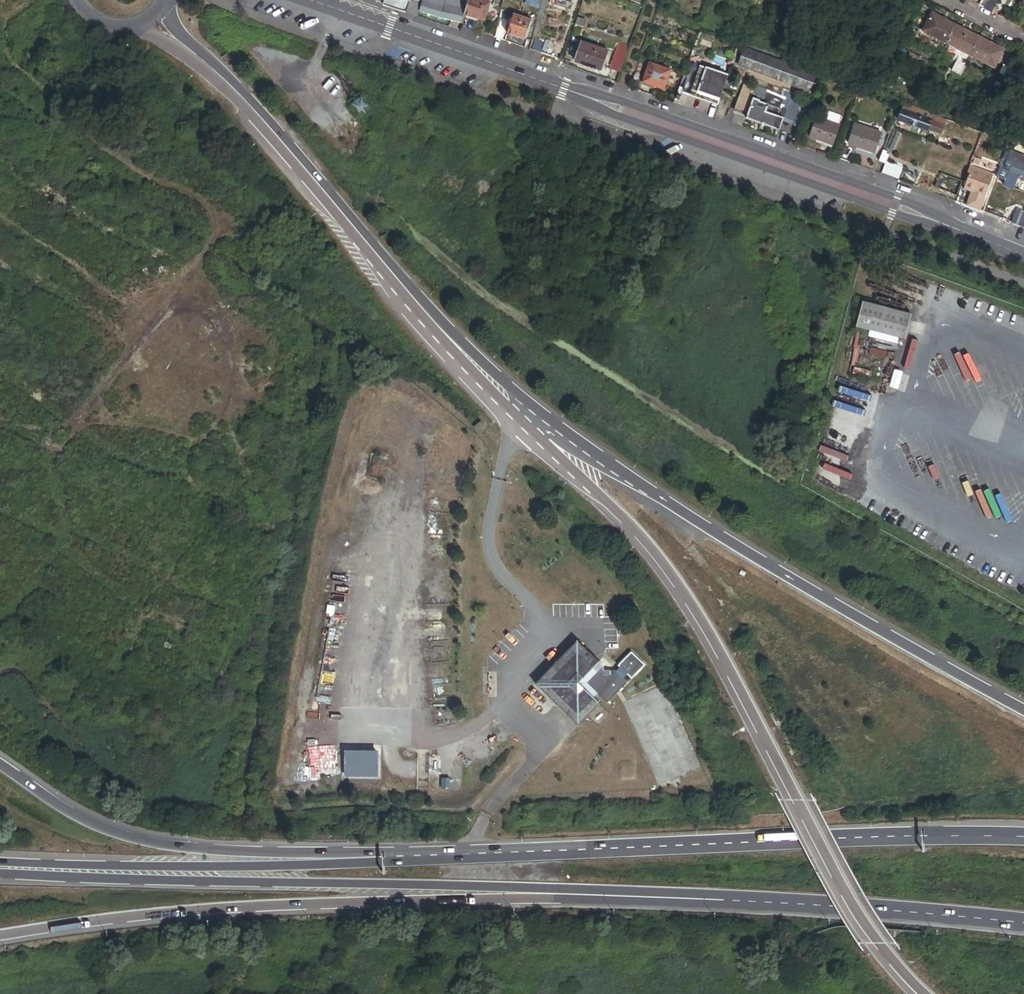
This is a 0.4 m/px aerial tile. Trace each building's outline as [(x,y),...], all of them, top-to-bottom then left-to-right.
[(416,0),(383,0),(381,6),(415,17),(420,2),(415,1),(416,0)] [(443,2),(435,0),(423,0),(419,13),(439,19),(443,2)] [(485,5),(470,0),(467,0),(463,20),(473,23),(474,21),(481,23),(485,5)] [(539,0),(524,0),(522,8),(524,9),(533,12),(535,13),(539,0)] [(996,0),(985,0),(982,7),(990,11),(992,7),(996,0)] [(460,24),(464,7),(444,2),(440,20),(460,24)] [(529,23),(533,12),(524,9),(521,20),(529,23)] [(946,44),(956,25),(931,13),(921,31),(946,44)] [(773,27),(776,19),(767,16),(764,24),(773,27)] [(525,43),(532,24),(529,23),(521,20),(514,18),(507,37),(525,43)] [(506,34),(508,26),(501,23),(498,32),(505,34),(506,34)] [(968,56),(978,37),(956,25),(946,44),(959,51),(968,55),(968,56)] [(502,42),(505,34),(498,32),(495,40),(502,42)] [(994,69),(1003,50),(978,37),(968,56),(994,69)] [(541,56),(545,44),(536,41),(533,54),(541,56)] [(600,71),(605,57),(588,51),(590,44),(581,41),(574,62),(600,71)] [(605,57),(607,50),(590,44),(588,51),(605,57)] [(617,72),(625,51),(618,48),(610,69),(617,72)] [(750,71),(757,54),(744,49),(737,66),(750,71)] [(963,65),(968,55),(959,51),(954,60),(963,65)] [(921,70),(925,62),(908,53),(904,61),(921,70)] [(808,93),(815,76),(757,54),(750,71),(808,93)] [(732,66),(734,59),(727,57),(725,64),(732,66)] [(960,71),(963,65),(954,60),(951,67),(960,71)] [(663,88),(670,69),(649,62),(642,81),(663,88)] [(718,104),(728,76),(691,63),(681,91),(718,104)] [(779,115),(781,108),(778,108),(782,98),(783,96),(744,82),(735,109),(748,113),(747,117),(780,129),(784,117),(779,115)] [(859,88),(843,83),(842,87),(857,92),(859,88)] [(799,108),(803,96),(785,90),(783,96),(782,98),(790,100),(789,104),(799,108)] [(789,104),(790,100),(782,98),(778,108),(781,108),(786,110),(789,104)] [(940,131),(944,120),(902,105),(896,121),(926,132),(928,126),(940,131)] [(839,115),(821,109),(819,115),(837,122),(839,115)] [(833,143),(840,123),(837,122),(819,115),(818,115),(811,135),(833,143)] [(874,150),(881,131),(856,122),(849,141),(874,150)] [(1007,144),(995,177),(1004,180),(1008,170),(1010,171),(1009,174),(1018,177),(1019,174),(1023,176),(1023,150),(1007,144)] [(884,164),(887,156),(885,155),(887,152),(883,151),(879,162),(884,164)] [(994,167),(996,161),(983,157),(981,163),(994,167)] [(889,173),(892,165),(886,162),(883,171),(889,173)] [(985,194),(993,171),(971,163),(969,170),(963,187),(964,187),(971,189),(970,193),(975,194),(976,191),(984,194),(985,194)] [(899,177),(902,168),(892,165),(889,173),(899,177)] [(954,195),(959,181),(949,177),(944,191),(954,195)] [(959,197),(964,183),(959,181),(954,195),(959,197)] [(1023,224),(1023,210),(1023,209),(1023,207),(1017,204),(1011,220),(1023,224)] [(910,314),(862,302),(856,326),(904,338),(910,314)] [(588,632),(578,641),(589,652),(598,643),(588,632)] [(577,640),(534,683),(577,725),(600,702),(594,696),(597,693),(606,703),(627,681),(619,674),(615,670),(601,670),(602,665),(589,652),(578,641),(577,640)] [(619,674),(627,681),(643,664),(631,652),(617,665),(619,666),(622,670),(619,674)] [(377,750),(344,751),(345,777),(377,777),(377,750)]
